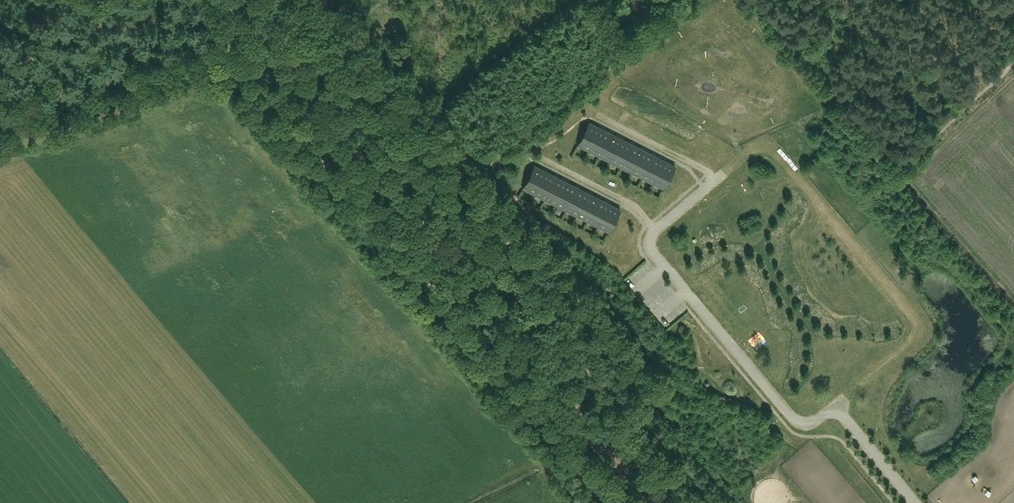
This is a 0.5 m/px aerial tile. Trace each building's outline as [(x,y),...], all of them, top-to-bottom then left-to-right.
[(664,189),(675,168),(588,124),(578,145),(664,189)] [(609,231),(620,210),(534,166),(523,187),(609,231)] [(679,323),(687,314),(683,310),(675,320),(679,323)] [(755,347),(767,339),(764,335),(752,343),(755,347)]
